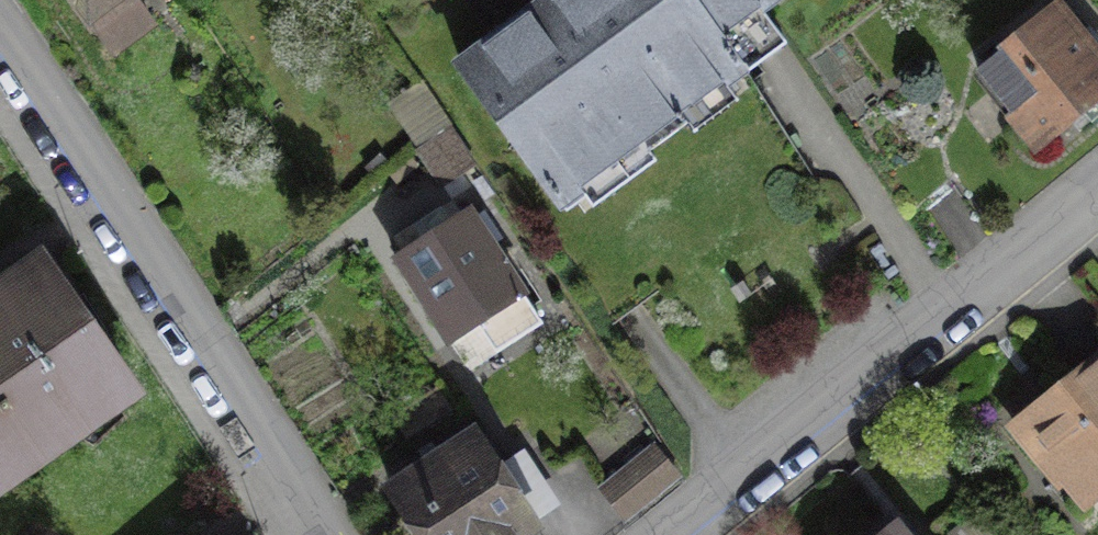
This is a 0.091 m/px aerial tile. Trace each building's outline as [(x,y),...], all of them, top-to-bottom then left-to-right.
[(137,81),(183,50),(161,18),(188,0),(81,0),(137,81)] [(483,72),(593,222),(650,180),(823,55),(806,32),(850,0),(582,0),(483,72)] [(1097,132),(1097,28),(1082,9),(996,82),(1064,161),(1097,132)] [(486,175),(467,148),(436,170),(456,197),(486,175)] [(545,304),(476,208),(404,260),(473,356),(545,304)] [(63,256),(9,295),(0,302),(0,525),(170,400),(63,256)] [(1013,431),(1097,524),(1097,353),(1013,431)] [(700,481),(674,450),(615,498),(641,529),(700,481)] [(397,526),(403,534),(554,534),(491,454),(397,526)]
